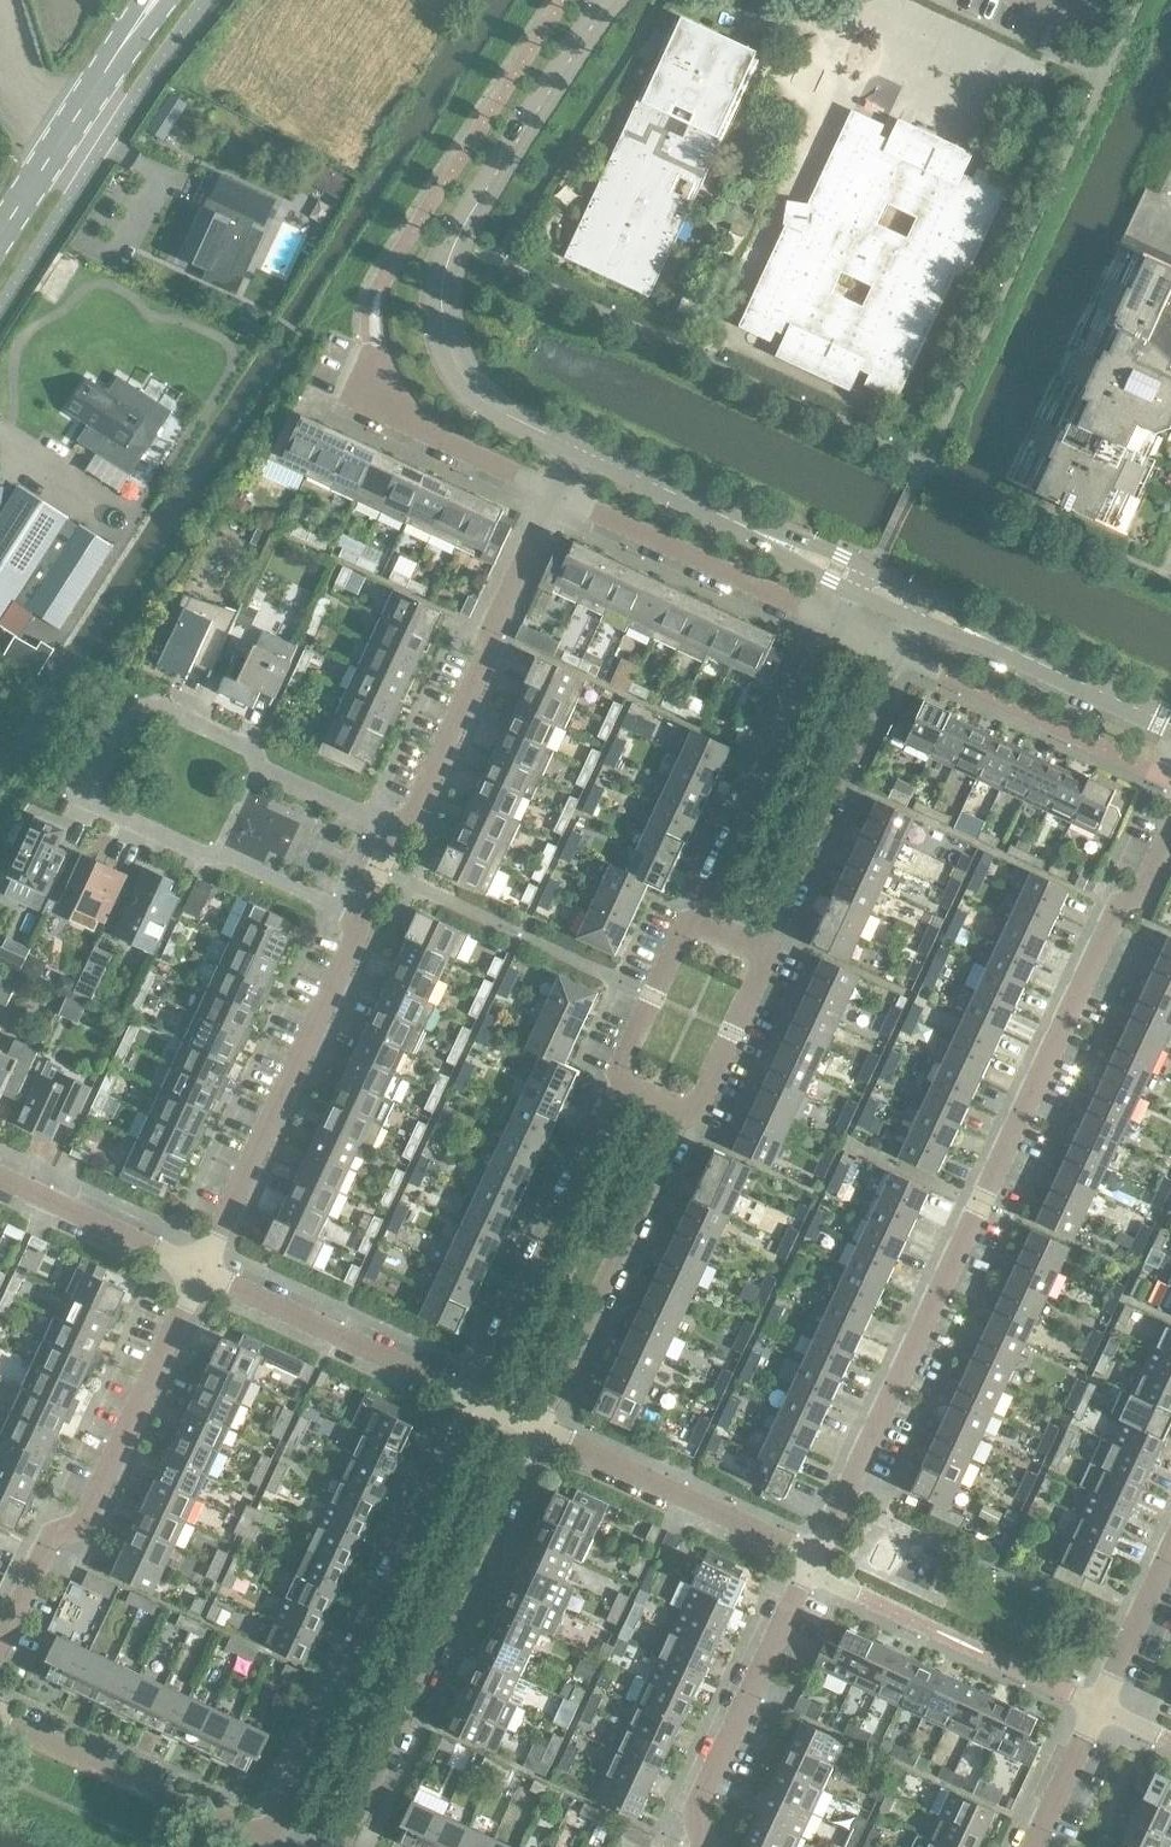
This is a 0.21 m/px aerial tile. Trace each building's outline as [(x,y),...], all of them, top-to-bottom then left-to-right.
[(650,297),(747,88),(760,60),(756,58),(758,51),(683,17),(680,22),(675,20),(565,257),(650,297)] [(151,127),(168,137),(190,100),(173,90),(151,127)] [(899,119),(895,129),(890,140),(880,135),(885,125),(853,110),(804,214),(793,209),(740,326),(772,341),(777,331),(786,335),(781,346),(777,356),(851,390),(861,370),(870,374),(865,385),(897,399),(956,274),(966,278),(1011,183),(979,168),(974,179),(964,174),(974,153),(899,119)] [(236,208),(230,219),(204,207),(182,257),(208,269),(227,228),(234,232),(233,235),(237,236),(238,234),(253,241),(262,220),(236,208)] [(1124,534),(1126,531),(1123,530),(1134,508),(1135,509),(1136,508),(1125,503),(1158,433),(1170,428),(1170,315),(1170,256),(1136,239),(1127,235),(1125,234),(1111,265),(1106,262),(1006,476),(1005,478),(1124,534)] [(151,373),(145,386),(178,402),(184,388),(151,373)] [(109,392),(88,378),(67,411),(88,425),(78,440),(131,475),(172,411),(119,377),(109,392)] [(307,477),(330,430),(303,417),(298,428),(288,424),(288,423),(286,422),(269,459),(307,477)] [(335,480),(354,441),(330,430),(307,477),(333,489),(337,481),(335,480)] [(357,500),(379,453),(354,441),(335,480),(337,481),(333,489),(357,500)] [(382,511),(404,464),(379,453),(357,500),(382,511)] [(410,515),(429,476),(404,464),(382,511),(406,522),(409,515),(410,515)] [(432,535),(454,487),(429,476),(410,515),(409,515),(406,522),(432,535)] [(19,487),(0,517),(0,624),(18,635),(34,611),(60,628),(113,547),(19,487)] [(457,546),(478,499),(454,487),(432,535),(457,546)] [(231,507),(243,514),(248,506),(236,499),(231,507)] [(505,511),(478,499),(457,546),(495,564),(512,527),(510,526),(509,527),(499,522),(505,511)] [(266,510),(258,526),(276,534),(283,518),(266,510)] [(307,541),(312,532),(294,524),(290,533),(307,541)] [(257,528),(251,542),(264,548),(270,534),(257,528)] [(329,540),(312,532),(307,541),(325,549),(329,540)] [(579,603),(601,556),(575,544),(570,555),(559,550),(560,550),(557,548),(540,585),(579,603)] [(357,564),(361,556),(344,547),(340,556),(357,564)] [(379,564),(361,556),(357,564),(375,572),(379,564)] [(608,607),(626,568),(601,556),(579,603),(605,615),(609,607),(608,607)] [(345,587),(353,570),(344,566),(336,583),(345,587)] [(632,618),(651,579),(626,568),(608,607),(609,607),(631,618),(632,618)] [(407,587),(411,579),(393,571),(389,579),(407,587)] [(429,587),(411,579),(407,587),(424,596),(429,587)] [(654,638),(675,591),(651,579),(632,618),(631,618),(628,626),(654,638)] [(442,611),(394,589),(382,616),(429,638),(442,611)] [(679,649),(700,602),(675,591),(654,638),(679,649)] [(470,617),(479,600),(469,595),(461,613),(470,617)] [(331,600),(322,596),(314,614),(322,618),(331,600)] [(707,653),(725,614),(700,602),(679,649),(705,662),(708,654),(707,653)] [(194,664),(210,672),(209,676),(210,677),(244,604),(242,603),(239,611),(214,603),(211,615),(192,605),(188,610),(184,615),(181,621),(172,639),(171,638),(159,664),(188,677),(194,664)] [(246,605),(237,623),(251,630),(259,611),(246,605)] [(314,635),(322,618),(314,614),(305,631),(314,635)] [(732,665),(750,625),(725,614),(707,653),(708,654),(732,665)] [(418,662),(429,638),(382,616),(371,640),(418,662)] [(543,651),(550,637),(523,624),(522,626),(523,626),(518,637),(517,637),(516,638),(543,651)] [(776,638),(750,625),(732,665),(756,676),(752,684),(767,690),(784,654),(782,653),(781,653),(771,649),(776,638)] [(270,704),(271,705),(300,642),(299,641),(296,647),(263,632),(257,644),(252,654),(239,648),(219,692),(254,708),(262,691),(274,696),(270,704)] [(16,636),(5,653),(38,675),(55,649),(42,641),(38,648),(16,636)] [(406,688),(418,662),(371,640),(359,665),(406,688)] [(314,653),(306,649),(305,649),(297,667),(306,671),(314,653)] [(579,668),(583,659),(566,651),(562,660),(579,668)] [(540,658),(529,682),(576,705),(588,680),(540,658)] [(601,667),(583,659),(579,668),(597,676),(601,667)] [(395,712),(406,688),(359,665),(348,690),(395,712)] [(298,688),(306,671),(297,667),(289,684),(298,688)] [(629,691),(633,682),(616,674),(612,683),(629,691)] [(576,705),(529,682),(518,706),(557,724),(557,726),(565,729),(576,705)] [(651,690),(633,682),(629,691),(647,699),(651,690)] [(383,737),(395,712),(348,690),(336,715),(383,737)] [(679,714),(683,705),(665,697),(661,706),(679,714)] [(949,716),(951,716),(952,712),(926,700),(919,715),(911,711),(903,714),(893,737),(906,743),(906,744),(931,756),(949,716)] [(615,701),(607,719),(615,723),(624,705),(615,701)] [(701,713),(683,705),(679,714),(697,722),(701,713)] [(557,724),(518,706),(507,729),(546,748),(547,747),(557,726),(557,724)] [(637,716),(629,712),(628,712),(622,726),(630,730),(637,716)] [(371,763),(383,737),(336,715),(318,754),(355,771),(356,768),(355,768),(360,758),(371,763)] [(954,767),(973,727),(951,716),(949,716),(931,756),(954,767)] [(607,740),(615,723),(607,719),(598,736),(607,740)] [(733,739),(742,743),(750,726),(741,722),(733,739)] [(978,778),(996,738),(973,727),(954,767),(978,778)] [(555,751),(547,747),(546,748),(507,729),(496,753),(543,775),(555,751)] [(694,730),(682,754),(719,771),(730,747),(694,730)] [(626,740),(617,736),(611,750),(619,754),(626,740)] [(1001,789),(1020,749),(996,738),(978,778),(1001,789)] [(593,770),(602,752),(593,748),(585,766),(593,770)] [(1025,800),(1044,760),(1020,749),(1001,789),(1025,800)] [(611,750),(604,763),(613,767),(619,754),(611,750)] [(543,775),(496,753),(485,778),(524,796),(532,800),(543,775)] [(708,795),(719,771),(682,754),(671,778),(708,795)] [(1048,811),(1067,771),(1044,760),(1025,800),(1048,811)] [(585,788),(593,770),(585,766),(576,783),(585,788)] [(1072,822),(1092,778),(1091,777),(1089,781),(1067,771),(1048,811),(1072,822)] [(513,819),(524,796),(485,778),(474,800),(513,819)] [(697,819),(708,795),(671,778),(660,802),(697,819)] [(1117,789),(1092,778),(1072,822),(1097,833),(1097,832),(1111,838),(1121,816),(1118,808),(1110,804),(1117,789)] [(604,787),(595,783),(589,797),(598,801),(604,787)] [(889,798),(907,806),(911,797),(893,789),(889,798)] [(571,817),(580,800),(571,795),(563,813),(571,817)] [(589,797),(582,811),(591,815),(598,801),(589,797)] [(521,822),(513,819),(474,800),(463,824),(503,842),(503,841),(511,844),(521,822)] [(931,817),(935,808),(917,800),(913,809),(931,817)] [(904,842),(915,818),(879,801),(867,825),(904,842)] [(686,842),(697,819),(660,802),(650,825),(686,842)] [(952,816),(935,808),(931,817),(948,825),(952,816)] [(563,835),(571,817),(563,813),(555,831),(563,835)] [(38,818),(11,876),(4,893),(44,912),(43,913),(45,914),(74,851),(72,850),(68,859),(54,853),(65,831),(38,818)] [(966,818),(960,831),(976,838),(982,825),(966,818)] [(499,869),(511,844),(503,841),(503,842),(463,824),(452,848),(499,869)] [(675,866),(686,842),(650,825),(638,849),(675,866)] [(893,866),(904,842),(867,825),(856,849),(893,866)] [(582,834),(573,830),(567,844),(576,848),(582,834)] [(978,839),(996,847),(1000,838),(982,830),(978,839)] [(549,864),(558,847),(549,843),(541,860),(549,864)] [(567,844),(560,858),(569,862),(576,848),(567,844)] [(1025,861),(1029,852),(1011,844),(1007,853),(1025,861)] [(488,894),(499,869),(452,848),(441,872),(488,894)] [(664,890),(675,866),(638,849),(628,871),(649,881),(648,883),(664,890)] [(882,889),(893,866),(856,849),(845,872),(882,889)] [(1047,860),(1029,852),(1025,861),(1043,869),(1047,860)] [(967,872),(974,858),(964,853),(957,867),(967,872)] [(63,902),(77,909),(77,911),(77,913),(77,914),(77,915),(78,917),(79,919),(80,921),(81,922),(84,924),(86,925),(88,925),(91,925),(93,924),(95,923),(96,922),(98,920),(99,919),(105,921),(126,875),(84,856),(63,902)] [(541,882),(549,864),(541,860),(533,878),(541,882)] [(988,864),(980,861),(974,875),(981,878),(988,864)] [(1049,872),(1067,880),(1071,871),(1053,863),(1049,872)] [(638,906),(648,883),(649,881),(628,871),(613,864),(601,889),(638,906)] [(128,906),(119,925),(115,934),(155,952),(179,899),(168,894),(174,881),(146,868),(136,889),(139,898),(137,903),(128,906)] [(1083,870),(1077,884),(1076,885),(1093,892),(1099,878),(1083,870)] [(871,913),(882,889),(845,872),(835,896),(871,913)] [(1033,872),(1021,897),(1058,914),(1069,889),(1033,872)] [(975,892),(981,878),(974,875),(967,888),(975,892)] [(560,881),(551,877),(545,891),(554,895),(560,881)] [(956,896),(963,882),(953,877),(946,891),(956,896)] [(183,911),(184,911),(199,918),(214,885),(199,878),(183,911)] [(531,905),(539,887),(530,883),(522,901),(531,905)] [(627,929),(638,906),(601,889),(590,912),(627,929)] [(538,905),(539,905),(547,909),(554,895),(545,891),(538,905)] [(950,909),(956,896),(946,891),(940,905),(950,909)] [(860,936),(871,913),(835,896),(824,919),(860,936)] [(1047,937),(1058,914),(1021,897),(1010,920),(1047,937)] [(250,901),(232,939),(279,961),(291,935),(280,930),(285,920),(286,918),(250,901)] [(966,912),(958,908),(952,922),(960,925),(966,912)] [(422,912),(411,936),(450,954),(450,956),(457,959),(469,934),(422,912)] [(615,954),(627,929),(590,912),(579,937),(615,954)] [(849,961),(860,936),(824,919),(812,944),(849,961)] [(1036,961),(1047,937),(1010,920),(999,944),(1036,961)] [(954,939),(960,925),(952,922),(945,936),(954,939)] [(186,927),(179,924),(178,923),(169,941),(178,945),(186,927)] [(934,943),(941,929),(931,924),(925,938),(934,943)] [(439,978),(450,956),(450,954),(411,936),(400,960),(439,978)] [(1159,961),(1170,966),(1170,937),(1159,961)] [(928,957),(934,943),(925,938),(918,952),(928,957)] [(267,986),(279,961),(232,939),(220,964),(267,986)] [(170,962),(178,945),(169,941),(161,958),(170,962)] [(20,972),(27,956),(0,944),(0,963),(20,972)] [(1025,985),(1036,961),(999,944),(988,967),(1025,985)] [(96,946),(75,991),(93,999),(114,954),(96,946)] [(945,959),(936,955),(930,969),(938,973),(945,959)] [(30,956),(23,971),(41,979),(47,963),(30,956)] [(497,977),(505,960),(496,956),(488,973),(497,977)] [(824,959),(812,983),(849,1000),(860,976),(824,959)] [(428,1002),(429,1001),(439,978),(400,960),(389,984),(428,1002)] [(917,980),(923,966),(914,961),(907,976),(917,980)] [(1159,961),(1149,984),(1170,994),(1170,966),(1159,961)] [(256,1011),(267,986),(220,964),(208,989),(256,1011)] [(520,970),(510,965),(504,979),(514,984),(520,970)] [(1014,1008),(1025,985),(988,967),(977,991),(1014,1008)] [(1,1003),(7,1006),(21,975),(6,968),(0,980),(0,1002),(1,1003)] [(932,987),(938,973),(930,969),(923,983),(932,987)] [(157,974),(148,970),(140,987),(149,991),(157,974)] [(561,976),(550,1000),(586,1017),(597,993),(561,976)] [(486,1000),(494,983),(486,979),(477,996),(486,1000)] [(507,998),(514,984),(504,979),(497,993),(507,998)] [(838,1024),(849,1000),(812,983),(802,1007),(838,1024)] [(436,1004),(429,1001),(428,1002),(389,984),(377,1008),(425,1029),(436,1004)] [(1149,984),(1136,1011),(1170,1027),(1170,994),(1149,984)] [(140,1009),(149,991),(140,987),(132,1005),(140,1009)] [(244,1036),(250,1024),(256,1011),(208,989),(197,1014),(244,1036)] [(1003,1032),(1014,1008),(977,991),(966,1015),(1003,1032)] [(478,1018),(486,1000),(477,996),(469,1014),(478,1018)] [(575,1040),(586,1017),(550,1000),(539,1023),(575,1040)] [(908,1016),(917,1020),(923,1006),(914,1002),(908,1016)] [(897,1023),(903,1009),(894,1004),(887,1018),(897,1023)] [(827,1048),(838,1024),(802,1007),(790,1031),(827,1048)] [(425,1029),(377,1008),(367,1031),(406,1050),(413,1054),(425,1029)] [(1136,1011),(1126,1032),(1163,1049),(1170,1031),(1170,1027),(1136,1011)] [(488,1013),(482,1027),(492,1031),(498,1017),(488,1013)] [(232,1061),(244,1036),(197,1014),(185,1039),(232,1061)] [(992,1055),(1003,1032),(966,1015),(955,1038),(992,1055)] [(910,1034),(917,1020),(908,1016),(901,1030),(910,1034)] [(891,1037),(897,1023),(887,1018),(881,1032),(891,1037)] [(140,1027),(131,1023),(123,1041),(132,1045),(140,1027)] [(564,1064),(575,1040),(539,1023),(527,1049),(542,1056),(543,1054),(564,1064)] [(464,1047),(472,1030),(464,1026),(455,1043),(464,1047)] [(485,1045),(492,1031),(482,1027),(475,1040),(485,1045)] [(395,1072),(406,1050),(367,1031),(356,1054),(395,1072)] [(816,1071),(827,1048),(790,1031),(779,1054),(816,1071)] [(1152,1072),(1163,1049),(1126,1032),(1115,1055),(1152,1072)] [(981,1079),(992,1055),(955,1038),(944,1062),(981,1079)] [(1,1097),(6,1087),(17,1093),(19,1093),(39,1049),(16,1039),(9,1054),(0,1050),(0,1100),(1,1097)] [(221,1086),(232,1061),(185,1039),(173,1064),(221,1086)] [(123,1063),(132,1045),(123,1041),(115,1058),(123,1063)] [(456,1065),(464,1047),(455,1043),(447,1061),(456,1065)] [(902,1054),(892,1050),(886,1063),(895,1068),(902,1054)] [(875,1070),(881,1056),(872,1052),(865,1066),(875,1070)] [(404,1077),(395,1072),(356,1054),(345,1078),(384,1096),(393,1100),(404,1077)] [(580,1071),(564,1064),(543,1054),(542,1056),(532,1078),(568,1096),(580,1071)] [(805,1095),(816,1071),(779,1054),(768,1078),(805,1095)] [(1141,1096),(1152,1072),(1115,1055),(1104,1079),(1141,1096)] [(476,1065),(466,1060),(460,1074),(470,1078),(476,1065)] [(970,1102),(981,1079),(944,1062),(934,1085),(970,1102)] [(879,1077),(880,1078),(889,1082),(895,1068),(886,1063),(879,1077)] [(209,1111),(221,1086),(173,1064),(162,1089),(209,1111)] [(868,1084),(875,1070),(865,1066),(859,1080),(868,1084)] [(117,1077),(108,1073),(100,1091),(108,1095),(117,1077)] [(442,1095),(450,1077),(442,1073),(433,1091),(442,1095)] [(463,1092),(470,1078),(460,1074),(453,1088),(463,1092)] [(72,1089),(41,1075),(19,1123),(52,1139),(60,1120),(73,1126),(91,1087),(78,1081),(74,1082),(72,1089)] [(373,1120),(384,1096),(345,1078),(334,1101),(373,1120)] [(557,1119),(568,1096),(532,1078),(521,1102),(557,1119)] [(794,1119),(805,1095),(768,1078),(757,1101),(794,1119)] [(1130,1119),(1141,1096),(1104,1079),(1093,1102),(1130,1119)] [(959,1126),(970,1102),(934,1085),(923,1109),(959,1126)] [(197,1136),(209,1111),(162,1089),(150,1114),(197,1136)] [(100,1112),(108,1095),(100,1091),(91,1108),(100,1112)] [(434,1112),(442,1095),(433,1091),(425,1108),(434,1112)] [(880,1101),(870,1097),(864,1111),(874,1115),(880,1101)] [(853,1118),(859,1104),(850,1099),(843,1113),(853,1118)] [(384,1125),(373,1120),(334,1101),(323,1125),(362,1144),(373,1149),(384,1125)] [(783,1142),(794,1119),(757,1101),(746,1125),(783,1142)] [(546,1143),(557,1119),(521,1102),(510,1126),(546,1143)] [(1119,1143),(1130,1119),(1093,1102),(1082,1126),(1119,1143)] [(454,1112),(444,1107),(438,1121),(448,1126),(454,1112)] [(948,1150),(959,1126),(923,1109),(912,1133),(948,1150)] [(867,1129),(874,1115),(864,1111),(858,1125),(867,1129)] [(847,1131),(853,1118),(843,1113),(837,1127),(847,1131)] [(186,1160),(197,1136),(150,1114),(138,1139),(186,1160)] [(420,1142),(428,1124),(419,1120),(411,1138),(420,1142)] [(441,1139),(448,1126),(438,1121),(431,1135),(441,1139)] [(351,1167),(362,1144),(323,1125),(312,1149),(351,1167)] [(772,1167),(783,1142),(746,1125),(735,1149),(772,1167)] [(535,1166),(546,1143),(510,1126),(499,1149),(535,1166)] [(1108,1167),(1119,1143),(1082,1126),(1071,1150),(1108,1167)] [(937,1174),(948,1150),(912,1133),(900,1157),(937,1174)] [(412,1160),(420,1142),(411,1138),(403,1156),(412,1160)] [(173,1187),(186,1160),(138,1139),(121,1178),(165,1198),(171,1186),(173,1187)] [(87,1162),(88,1161),(92,1153),(74,1145),(70,1154),(87,1162)] [(831,1165),(837,1151),(828,1146),(821,1160),(831,1165)] [(340,1191),(351,1167),(312,1149),(301,1173),(340,1191)] [(524,1190),(535,1166),(499,1149),(488,1173),(524,1190)] [(716,1150),(705,1175),(741,1192),(753,1167),(716,1150)] [(1097,1190),(1108,1167),(1071,1150),(1060,1173),(1097,1190)] [(432,1159),(422,1154),(416,1168),(426,1173),(431,1162),(432,1159)] [(431,1162),(426,1173),(438,1178),(442,1170),(439,1162),(432,1159),(431,1162)] [(815,1174),(825,1179),(831,1165),(821,1160),(815,1174)] [(834,1175),(844,1179),(850,1166),(841,1161),(834,1175)] [(398,1190),(406,1172),(397,1168),(389,1186),(398,1190)] [(419,1187),(426,1173),(416,1168),(409,1182),(419,1187)] [(329,1215),(340,1191),(301,1173),(290,1196),(329,1215)] [(513,1214),(524,1190),(488,1173),(477,1196),(513,1214)] [(918,1214),(929,1190),(893,1173),(882,1197),(918,1214)] [(1086,1214),(1097,1190),(1060,1173),(1049,1197),(1086,1214)] [(730,1215),(741,1192),(705,1175),(694,1198),(730,1215)] [(838,1193),(844,1179),(834,1175),(828,1189),(838,1193)] [(1159,1190),(1168,1195),(1170,1190),(1170,1179),(1165,1176),(1159,1190)] [(390,1207),(398,1190),(389,1186),(381,1203),(390,1207)] [(1162,1209),(1168,1195),(1159,1190),(1152,1204),(1162,1209)] [(318,1239),(318,1237),(329,1215),(290,1196),(278,1221),(318,1239)] [(502,1237),(513,1214),(477,1196),(466,1220),(502,1237)] [(907,1238),(918,1214),(882,1197),(871,1221),(907,1238)] [(1074,1238),(1086,1214),(1049,1197),(1038,1221),(1074,1238)] [(719,1239),(730,1215),(694,1198),(683,1222),(719,1239)] [(400,1201),(394,1215),(404,1220),(410,1206),(400,1201)] [(805,1222),(811,1208),(801,1203),(795,1217),(805,1222)] [(829,1213),(819,1208),(812,1222),(822,1227),(829,1213)] [(384,1219),(383,1219),(375,1215),(367,1233),(376,1237),(384,1219)] [(397,1234),(404,1220),(394,1215),(387,1229),(397,1234)] [(491,1261),(502,1237),(466,1220),(455,1244),(491,1261)] [(326,1241),(318,1237),(318,1239),(278,1221),(267,1245),(314,1267),(326,1241)] [(896,1261),(907,1238),(871,1221),(860,1244),(896,1261)] [(708,1263),(719,1239),(683,1222),(672,1245),(708,1263)] [(816,1241),(822,1227),(812,1222),(806,1236),(816,1241)] [(26,1231),(14,1225),(9,1223),(4,1232),(22,1240),(26,1231)] [(1143,1224),(1137,1238),(1147,1242),(1153,1228),(1143,1224)] [(794,1245),(800,1231),(790,1226),(784,1240),(794,1245)] [(1170,1233),(1161,1229),(1152,1247),(1161,1251),(1170,1233)] [(1034,1230),(1022,1255),(1059,1272),(1070,1247),(1034,1230)] [(368,1254),(376,1237),(367,1233),(359,1250),(368,1254)] [(50,1242),(45,1240),(33,1234),(29,1243),(46,1251),(50,1242)] [(1140,1256),(1147,1242),(1137,1238),(1130,1252),(1140,1256)] [(787,1259),(794,1245),(784,1240),(777,1254),(787,1259)] [(480,1284),(491,1261),(455,1244),(444,1267),(480,1284)] [(885,1285),(896,1261),(860,1244),(849,1268),(885,1285)] [(697,1286),(708,1263),(672,1245),(661,1269),(697,1286)] [(1166,1253),(1161,1251),(1152,1247),(1145,1262),(1158,1268),(1166,1253)] [(388,1253),(378,1249),(372,1262),(382,1267),(388,1253)] [(807,1260),(797,1255),(790,1269),(800,1274),(807,1260)] [(1048,1295),(1059,1272),(1022,1255),(1011,1278),(1048,1295)] [(375,1281),(382,1267),(372,1262),(365,1276),(375,1281)] [(353,1285),(362,1267),(353,1263),(345,1281),(353,1285)] [(126,1289),(79,1267),(67,1293),(74,1297),(75,1296),(114,1315),(126,1289)] [(469,1309),(480,1284),(444,1267),(432,1292),(469,1309)] [(874,1308),(885,1285),(849,1268),(838,1291),(874,1308)] [(686,1310),(697,1286),(661,1269),(650,1293),(686,1310)] [(790,1269),(784,1283),(794,1288),(800,1274),(790,1269)] [(772,1292),(778,1278),(768,1274),(762,1288),(772,1292)] [(23,1279),(14,1275),(6,1292),(15,1296),(23,1279)] [(1147,1281),(1138,1277),(1130,1295),(1139,1299),(1147,1281)] [(1037,1319),(1048,1295),(1011,1278),(1000,1302),(1037,1319)] [(1116,1281),(1110,1295),(1120,1300),(1126,1286),(1116,1281)] [(1160,1309),(1170,1314),(1170,1285),(1160,1309)] [(765,1306),(772,1292),(762,1288),(755,1301),(765,1306)] [(863,1332),(874,1308),(838,1291),(827,1315),(863,1332)] [(15,1296),(6,1292),(0,1305),(0,1311),(6,1314),(15,1296)] [(458,1332),(469,1309),(432,1292),(421,1315),(458,1332)] [(675,1334),(686,1310),(650,1293),(639,1317),(675,1334)] [(1113,1314),(1120,1300),(1110,1295),(1103,1309),(1113,1314)] [(103,1338),(114,1315),(75,1296),(74,1297),(64,1319),(103,1338)] [(1026,1342),(1037,1319),(1000,1302),(989,1325),(1026,1342)] [(785,1307),(775,1303),(768,1316),(778,1321),(785,1307)] [(1126,1326),(1135,1308),(1126,1304),(1118,1322),(1126,1326)] [(92,1361),(103,1338),(64,1319),(56,1315),(45,1339),(92,1361)] [(852,1356),(863,1332),(827,1315),(816,1339),(852,1356)] [(768,1316),(762,1330),(772,1335),(778,1321),(768,1316)] [(664,1357),(675,1334),(639,1317),(628,1340),(664,1357)] [(750,1339),(756,1326),(746,1321),(740,1335),(750,1339)] [(1165,1322),(1154,1346),(1170,1354),(1170,1324),(1165,1322)] [(1015,1366),(1026,1342),(989,1325),(978,1349),(1015,1366)] [(1094,1328),(1088,1342),(1098,1347),(1104,1333),(1094,1328)] [(743,1353),(750,1339),(740,1335),(733,1349),(743,1353)] [(1103,1352),(1112,1356),(1120,1339),(1111,1335),(1103,1352)] [(263,1355),(257,1352),(224,1337),(213,1361),(252,1380),(263,1355)] [(81,1385),(92,1361),(45,1339),(34,1363),(81,1385)] [(841,1379),(852,1356),(816,1339),(805,1362),(841,1379)] [(654,1381),(664,1357),(628,1340),(617,1363),(654,1381)] [(1098,1347),(1088,1342),(1082,1356),(1091,1361),(1098,1347)] [(1154,1346),(1143,1370),(1170,1383),(1170,1354),(1154,1346)] [(1004,1390),(1015,1366),(978,1349),(967,1372),(1004,1390)] [(763,1354),(753,1350),(746,1364),(756,1368),(763,1354)] [(1112,1356),(1103,1352),(1095,1370),(1104,1374),(1112,1356)] [(241,1403),(252,1380),(213,1361),(202,1385),(241,1403)] [(316,1366),(315,1366),(307,1362),(300,1378),(309,1382),(316,1366)] [(830,1403),(841,1379),(805,1362),(794,1386),(830,1403)] [(70,1409),(81,1385),(34,1363),(23,1387),(70,1409)] [(643,1404),(654,1381),(617,1363),(606,1387),(643,1404)] [(750,1382),(756,1368),(746,1364),(740,1378),(750,1382)] [(728,1387),(734,1373),(724,1368),(718,1382),(728,1387)] [(324,1389),(331,1373),(322,1369),(315,1385),(324,1389)] [(1143,1370),(1132,1394),(1170,1411),(1170,1410),(1170,1383),(1143,1370)] [(993,1413),(1004,1390),(967,1372),(956,1396),(993,1413)] [(1082,1397),(1089,1383),(1079,1378),(1072,1392),(1082,1397)] [(721,1401),(728,1387),(718,1382),(711,1396),(721,1401)] [(1082,1397),(1082,1399),(1090,1403),(1098,1385),(1090,1382),(1089,1383),(1082,1397)] [(230,1427),(241,1403),(202,1385),(191,1408),(230,1427)] [(819,1426),(830,1403),(794,1386),(783,1409),(819,1426)] [(59,1433),(70,1409),(23,1387),(12,1411),(59,1433)] [(631,1428),(643,1404),(606,1387),(594,1411),(631,1428)] [(1170,1410),(1170,1411),(1132,1394),(1123,1390),(1112,1415),(1123,1420),(1123,1419),(1165,1438),(1170,1424),(1170,1410)] [(1082,1397),(1072,1392),(1066,1406),(1076,1411),(1082,1399),(1082,1397)] [(982,1437),(993,1413),(956,1396),(945,1420),(982,1437)] [(741,1402),(731,1397),(724,1411),(734,1415),(741,1402)] [(1082,1421),(1090,1403),(1082,1399),(1076,1411),(1073,1417),(1082,1421)] [(286,1407),(279,1421),(288,1425),(295,1411),(286,1407)] [(415,1425),(382,1410),(376,1407),(364,1432),(403,1450),(415,1425)] [(219,1450),(230,1427),(191,1408),(180,1432),(219,1450)] [(808,1450),(819,1426),(783,1409),(772,1433),(808,1450)] [(48,1456),(59,1433),(12,1411),(0,1435),(8,1439),(9,1438),(48,1456)] [(724,1411),(718,1425),(728,1429),(734,1415),(724,1411)] [(301,1414),(295,1428),(304,1433),(311,1419),(301,1414)] [(706,1434),(712,1420),(702,1415),(696,1429),(706,1434)] [(1154,1461),(1165,1438),(1123,1419),(1123,1420),(1124,1421),(1114,1443),(1154,1461)] [(971,1460),(982,1437),(945,1420),(934,1443),(971,1460)] [(282,1439),(288,1425),(279,1421),(273,1435),(282,1439)] [(1054,1441),(1060,1427),(1051,1423),(1044,1436),(1054,1441)] [(298,1447),(304,1433),(295,1428),(288,1442),(298,1447)] [(699,1448),(706,1434),(696,1429),(685,1453),(694,1458),(699,1448)] [(1068,1429),(1059,1447),(1068,1451),(1076,1433),(1068,1429)] [(208,1474),(219,1450),(180,1432),(169,1456),(208,1474)] [(393,1474),(403,1450),(364,1432),(353,1455),(393,1474)] [(797,1473),(808,1450),(772,1433),(761,1456),(797,1473)] [(713,1434),(707,1448),(717,1453),(723,1439),(713,1434)] [(1054,1441),(1044,1436),(1038,1450),(1047,1455),(1054,1441)] [(48,1456),(9,1438),(8,1439),(0,1457),(0,1463),(37,1480),(48,1456)] [(1154,1461),(1114,1443),(1103,1438),(1092,1462),(1143,1485),(1154,1461)] [(960,1484),(971,1460),(934,1443),(923,1467),(960,1484)] [(1060,1468),(1068,1451),(1059,1447),(1051,1464),(1060,1468)] [(266,1472),(273,1458),(263,1454),(256,1468),(266,1472)] [(382,1497),(393,1474),(353,1455),(342,1479),(382,1497)] [(197,1497),(208,1474),(169,1456),(158,1479),(197,1497)] [(786,1498),(797,1473),(761,1456),(749,1481),(786,1498)] [(289,1466),(279,1462),(273,1475),(283,1480),(289,1466)] [(1132,1509),(1143,1485),(1092,1462),(1081,1486),(1092,1491),(1132,1509)] [(37,1480),(0,1463),(0,1491),(26,1503),(37,1480)] [(949,1507),(960,1484),(923,1467),(912,1491),(935,1502),(934,1502),(935,1503),(931,1513),(929,1513),(928,1515),(961,1530),(968,1515),(949,1507)] [(260,1486),(266,1472),(256,1468),(250,1482),(260,1486)] [(1038,1474),(1029,1470),(1022,1484),(1032,1488),(1038,1474)] [(276,1494),(283,1480),(273,1475),(266,1489),(276,1494)] [(1046,1476),(1037,1494),(1046,1498),(1054,1480),(1046,1476)] [(186,1521),(197,1497),(158,1479),(147,1503),(186,1521)] [(371,1521),(382,1497),(342,1479),(331,1502),(371,1521)] [(1026,1502),(1032,1488),(1022,1484),(1016,1498),(1026,1502)] [(578,1489),(573,1499),(557,1492),(546,1516),(594,1538),(610,1503),(578,1489)] [(26,1503),(0,1491),(0,1522),(15,1528),(26,1503)] [(1121,1533),(1132,1509),(1092,1491),(1081,1514),(1121,1533)] [(360,1544),(371,1521),(331,1502),(320,1526),(360,1544)] [(175,1545),(186,1521),(147,1503),(136,1526),(175,1545)] [(251,1523),(257,1509),(248,1504),(241,1518),(251,1523)] [(267,1513),(257,1509),(251,1523),(261,1527),(267,1513)] [(1008,1509),(1001,1523),(1012,1528),(1019,1514),(1008,1509)] [(1110,1555),(1121,1533),(1081,1514),(1069,1538),(1107,1556),(1109,1554),(1110,1555)] [(594,1538),(546,1516),(535,1540),(574,1558),(583,1562),(594,1538)] [(245,1536),(251,1523),(241,1518),(235,1532),(245,1536)] [(1026,1518),(1018,1536),(1027,1540),(1035,1522),(1026,1518)] [(349,1568),(360,1544),(320,1526),(309,1521),(298,1545),(349,1568)] [(254,1541),(261,1527),(251,1523),(245,1536),(254,1541)] [(662,1527),(653,1523),(646,1539),(655,1543),(662,1527)] [(164,1568),(175,1545),(136,1526),(125,1550),(164,1568)] [(4,1548),(4,1547),(9,1535),(10,1535),(10,1534),(0,1530),(0,1547),(4,1548)] [(669,1530),(664,1541),(678,1547),(683,1537),(669,1530)] [(1110,1555),(1109,1554),(1107,1556),(1069,1538),(1058,1563),(1059,1563),(1053,1577),(1081,1589),(1081,1588),(1085,1577),(1086,1577),(1087,1576),(1102,1583),(1114,1557),(1110,1555)] [(563,1582),(574,1558),(535,1540),(524,1563),(563,1582)] [(338,1592),(349,1568),(298,1545),(287,1568),(298,1573),(338,1592)] [(219,1548),(213,1562),(223,1567),(229,1553),(219,1548)] [(710,1549),(693,1585),(736,1605),(747,1581),(741,1577),(743,1572),(734,1568),(737,1563),(737,1562),(710,1549)] [(153,1593),(164,1568),(125,1550),(114,1574),(153,1593)] [(246,1560),(236,1556),(229,1570),(239,1574),(246,1560)] [(646,1563),(636,1558),(629,1572),(639,1577),(646,1563)] [(216,1581),(223,1567),(213,1562),(206,1576),(216,1581)] [(552,1605),(563,1582),(524,1563),(513,1587),(552,1605)] [(651,1594),(663,1570),(653,1565),(641,1589),(651,1594)] [(232,1588),(239,1574),(229,1570),(223,1584),(232,1588)] [(110,1598),(116,1584),(89,1571),(88,1572),(89,1572),(83,1584),(82,1585),(110,1598)] [(327,1615),(338,1592),(298,1573),(287,1597),(327,1615)] [(725,1629),(736,1605),(693,1585),(685,1581),(674,1605),(682,1609),(725,1629)] [(541,1629),(552,1605),(513,1587),(502,1610),(541,1629)] [(140,1608),(145,1597),(131,1591),(127,1601),(140,1608)] [(624,1610),(630,1596),(620,1591),(614,1605),(624,1610)] [(200,1614),(207,1600),(197,1595),(190,1610),(200,1614)] [(159,1604),(145,1597),(140,1608),(154,1614),(159,1604)] [(316,1639),(327,1615),(287,1597),(276,1620),(316,1639)] [(635,1601),(630,1613),(640,1618),(646,1606),(635,1601)] [(224,1608),(214,1603),(207,1617),(217,1622),(224,1608)] [(617,1624),(624,1610),(614,1605),(607,1619),(617,1624)] [(714,1653),(725,1629),(682,1609),(671,1632),(714,1653)] [(530,1652),(541,1629),(502,1610),(491,1634),(530,1652)] [(635,1629),(640,1618),(630,1613),(625,1625),(635,1629)] [(190,1631),(195,1620),(181,1614),(176,1624),(190,1631)] [(209,1627),(195,1620),(190,1631),(204,1637),(209,1627)] [(304,1663),(316,1639),(276,1620),(265,1645),(304,1663)] [(853,1683),(873,1640),(848,1629),(840,1646),(827,1640),(815,1665),(853,1683)] [(703,1676),(714,1653),(671,1632),(660,1656),(703,1676)] [(519,1676),(530,1652),(491,1634),(480,1658),(519,1676)] [(72,1689),(90,1650),(59,1635),(48,1660),(53,1662),(46,1677),(72,1689)] [(226,1647),(240,1654),(245,1643),(231,1637),(226,1647)] [(633,1653),(637,1645),(624,1639),(619,1647),(633,1653)] [(876,1694),(896,1651),(873,1640),(853,1683),(876,1694)] [(598,1656),(602,1657),(608,1660),(615,1646),(605,1642),(598,1656)] [(258,1650),(245,1643),(240,1654),(254,1660),(258,1650)] [(97,1701),(115,1661),(90,1650),(72,1689),(97,1701)] [(900,1705),(920,1662),(896,1651),(876,1694),(900,1705)] [(692,1699),(703,1676),(660,1656),(649,1679),(692,1699)] [(508,1700),(519,1676),(480,1658),(469,1681),(508,1700)] [(122,1713),(140,1673),(115,1661),(97,1701),(122,1713)] [(581,1674),(591,1679),(598,1666),(587,1661),(581,1674)] [(923,1716),(944,1673),(920,1662),(900,1705),(923,1716)] [(287,1663),(287,1664),(282,1674),(296,1680),(301,1670),(287,1663)] [(147,1724),(165,1685),(140,1673),(122,1713),(147,1724)] [(947,1727),(967,1684),(944,1673),(923,1716),(947,1727)] [(614,1679),(603,1674),(602,1674),(597,1684),(609,1689),(614,1679)] [(692,1699),(649,1679),(641,1675),(630,1699),(638,1703),(681,1724),(692,1699)] [(497,1723),(508,1700),(469,1681),(458,1705),(497,1723)] [(971,1738),(991,1695),(967,1684),(947,1727),(971,1738)] [(172,1736),(190,1696),(165,1685),(147,1724),(172,1736)] [(570,1700),(580,1704),(586,1690),(576,1686),(570,1700)] [(604,1696),(594,1691),(586,1707),(596,1712),(604,1696)] [(994,1749),(1014,1706),(991,1695),(971,1738),(994,1749)] [(197,1747),(215,1708),(190,1696),(172,1736),(197,1747)] [(825,1706),(814,1701),(808,1716),(818,1720),(825,1706)] [(670,1746),(681,1724),(638,1703),(627,1726),(670,1746)] [(486,1748),(497,1723),(458,1705),(446,1729),(486,1748)] [(1039,1717),(1014,1706),(994,1749),(1032,1767),(1041,1747),(1040,1746),(1028,1741),(1039,1717)] [(591,1724),(596,1712),(586,1707),(581,1719),(591,1724)] [(222,1759),(240,1720),(215,1708),(197,1747),(222,1759)] [(560,1723),(569,1727),(573,1718),(564,1714),(560,1723)] [(271,1734),(240,1720),(222,1759),(247,1771),(254,1756),(260,1759),(271,1734)] [(803,1721),(791,1745),(834,1765),(845,1741),(803,1721)] [(856,1738),(861,1728),(849,1722),(844,1732),(856,1738)] [(659,1770),(670,1746),(627,1726),(616,1750),(659,1770)] [(872,1733),(861,1728),(856,1738),(867,1743),(872,1733)] [(554,1733),(548,1747),(558,1752),(564,1738),(554,1733)] [(457,1742),(443,1736),(439,1746),(452,1753),(457,1742)] [(580,1748),(570,1743),(569,1743),(564,1754),(574,1759),(580,1748)] [(903,1760),(908,1750),(896,1744),(891,1754),(903,1760)] [(823,1789),(834,1765),(791,1745),(780,1769),(823,1789)] [(551,1766),(558,1752),(548,1747),(541,1761),(551,1766)] [(648,1794),(659,1770),(616,1750),(605,1774),(648,1794)] [(919,1755),(908,1750),(903,1760),(915,1765),(919,1755)] [(569,1771),(574,1759),(564,1754),(558,1766),(569,1771)] [(495,1773),(500,1762),(486,1756),(481,1766),(495,1773)] [(893,1776),(898,1765),(886,1760),(881,1770),(893,1776)] [(513,1769),(500,1762),(495,1773),(508,1779),(513,1769)] [(909,1771),(898,1765),(893,1776),(904,1781),(909,1771)] [(950,1782),(955,1772),(943,1766),(938,1776),(950,1782)] [(812,1813),(823,1789),(780,1769),(769,1793),(812,1813)] [(966,1777),(955,1772),(950,1782),(962,1787),(966,1777)] [(1144,1798),(1170,1810),(1170,1778),(1157,1772),(1144,1798)] [(637,1818),(648,1794),(605,1774),(594,1798),(637,1818)] [(545,1796),(549,1785),(536,1779),(531,1789),(545,1796)] [(882,1800),(886,1790),(875,1784),(870,1795),(882,1800)] [(563,1792),(549,1785),(545,1796),(558,1802),(563,1792)] [(994,1785),(988,1798),(988,1799),(998,1804),(1005,1790),(994,1785)] [(931,1811),(940,1815),(983,1835),(995,1811),(942,1786),(931,1811)] [(880,1808),(882,1809),(889,1812),(897,1795),(888,1791),(880,1808)] [(801,1836),(812,1813),(769,1793),(758,1816),(801,1836)] [(1144,1798),(1133,1822),(1170,1839),(1170,1810),(1144,1798)] [(445,1815),(413,1800),(402,1825),(407,1827),(400,1842),(411,1846),(430,1846),(445,1815)] [(594,1819),(599,1809),(585,1802),(581,1813),(594,1819)] [(613,1815),(599,1809),(594,1819),(608,1825),(613,1815)] [(470,1827),(445,1815),(430,1846),(460,1846),(470,1827)] [(858,1815),(851,1831),(861,1836),(869,1819),(858,1815)] [(983,1835),(940,1815),(929,1839),(947,1846),(978,1846),(983,1835)] [(801,1836),(758,1816),(747,1840),(763,1846),(796,1846),(801,1836)] [(628,1823),(622,1836),(645,1846),(649,1846),(655,1836),(655,1835),(628,1822),(628,1823)] [(1133,1822),(1122,1845),(1126,1846),(1170,1846),(1170,1839),(1133,1822)] [(495,1838),(470,1827),(460,1846),(490,1846),(495,1838)] [(596,1827),(592,1835),(604,1840),(608,1832),(596,1827)] [(883,1832),(874,1827),(873,1827),(868,1839),(878,1843),(883,1832)] [(861,1836),(851,1831),(844,1846),(856,1846),(861,1836)] [(929,1839),(918,1833),(912,1846),(947,1846),(929,1839)] [(495,1838),(490,1846),(514,1846),(495,1838)] [(878,1843),(868,1839),(864,1846),(876,1846),(878,1843)]
